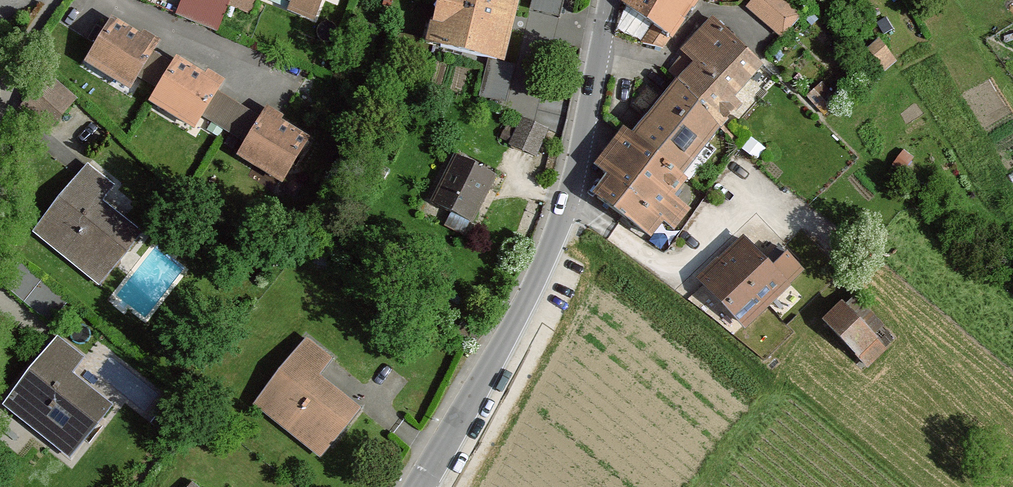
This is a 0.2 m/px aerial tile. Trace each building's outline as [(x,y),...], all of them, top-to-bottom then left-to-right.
[(175,15),(215,31),(226,1),(249,10),(253,0),(181,0),(175,15)] [(318,0),(288,0),(291,1),(289,9),(311,18),(318,0)] [(425,40),(499,59),(514,0),(435,0),(425,40)] [(654,25),(670,36),(695,0),(620,0),(654,25)] [(748,8),(781,35),(799,13),(783,0),(754,0),(748,8)] [(109,20),(84,60),(127,86),(151,45),(109,20)] [(609,180),(595,199),(649,236),(662,220),(674,228),(687,212),(670,198),(682,181),(678,178),(717,129),(737,105),(731,99),(760,67),(714,22),(683,55),(669,72),(681,83),(632,140),(626,135),(598,170),(609,180)] [(654,25),(643,42),(661,48),(670,36),(654,25)] [(890,57),(878,42),(869,49),(881,64),(890,57)] [(215,84),(174,60),(150,100),(191,125),(215,84)] [(47,75),(21,106),(47,129),(74,97),(47,75)] [(821,85),(809,97),(824,112),(836,101),(821,85)] [(304,139),(262,114),(238,154),(280,180),(304,139)] [(545,129),(521,119),(509,145),(522,150),(534,155),(545,129)] [(915,160),(903,152),(893,166),(904,173),(915,160)] [(493,176),(454,157),(432,202),(471,221),(493,176)] [(36,230),(99,282),(140,232),(99,199),(112,184),(89,165),(36,230)] [(743,242),(701,282),(744,327),(802,272),(787,257),(772,272),(743,242)] [(67,302),(18,263),(1,285),(50,324),(67,302)] [(827,326),(865,365),(882,347),(844,309),(827,326)] [(5,404),(69,457),(111,406),(71,373),(83,358),(59,338),(5,404)] [(253,405),(319,457),(356,410),(316,377),(329,360),(305,341),(253,405)]
